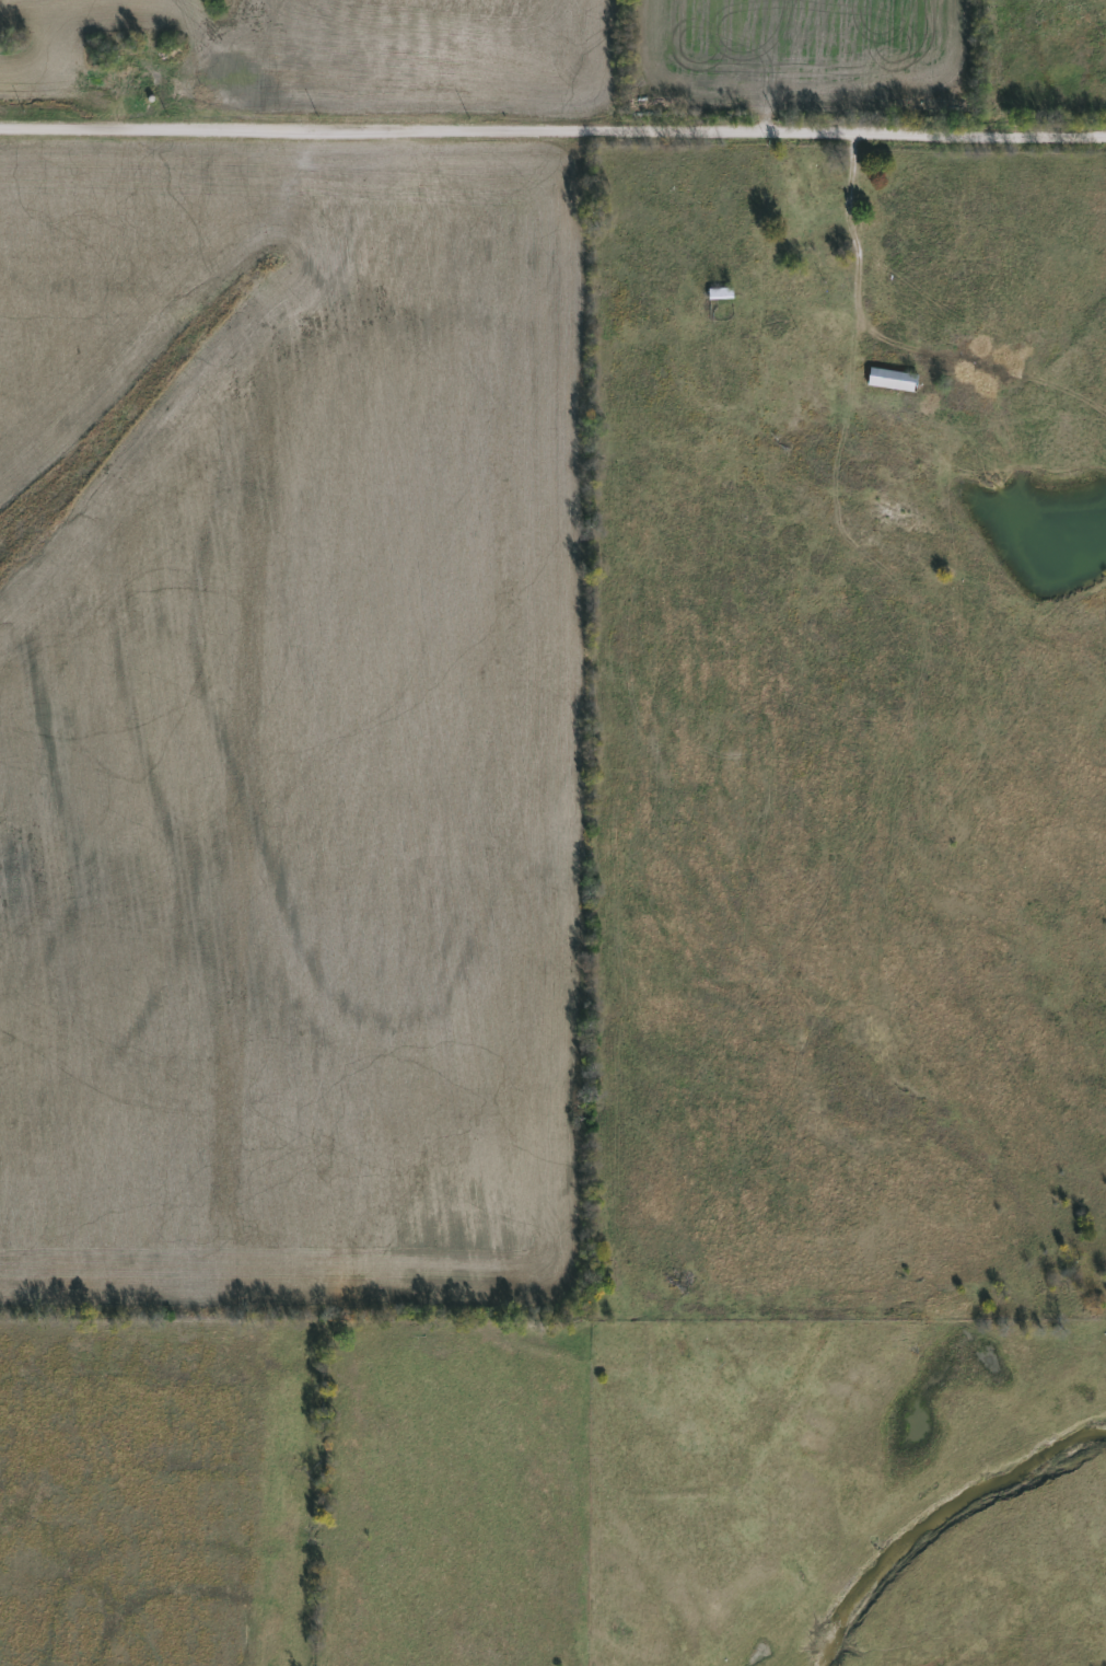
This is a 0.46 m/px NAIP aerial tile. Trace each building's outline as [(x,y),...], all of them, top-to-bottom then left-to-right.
[(731,299),(709,298),(709,289),(732,290),(731,299)] [(868,385),(870,368),(918,374),(916,392),(868,385)]
